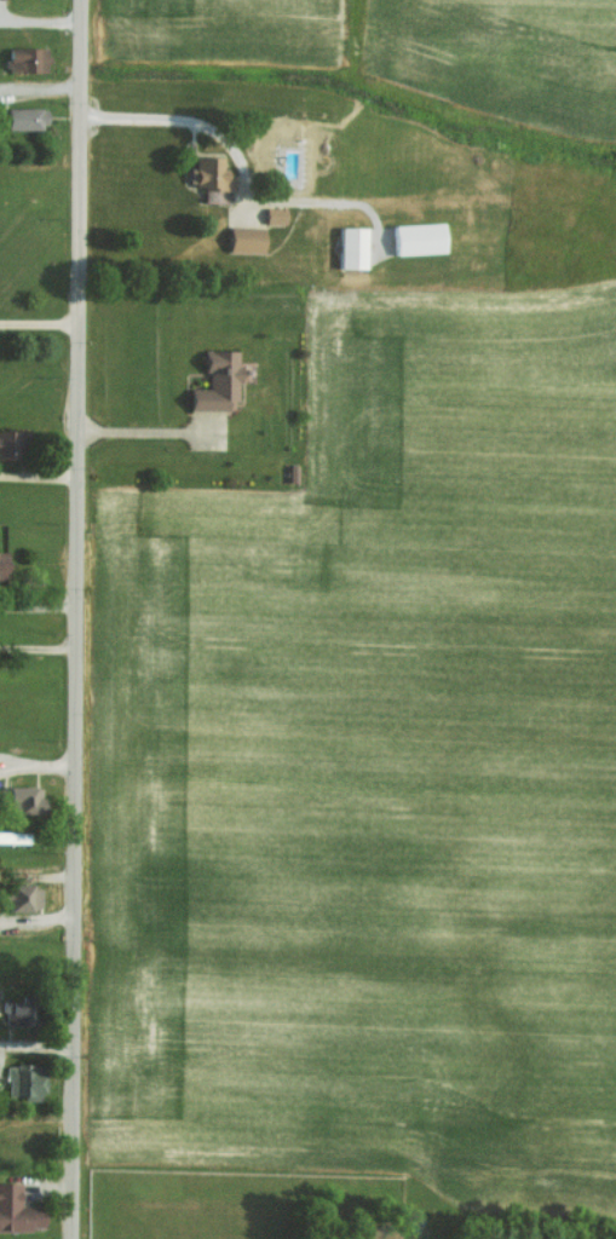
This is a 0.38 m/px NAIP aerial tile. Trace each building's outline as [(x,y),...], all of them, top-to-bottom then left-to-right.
[(9,47),(10,59),(7,59),(7,72),(46,71),(46,47),(9,47)] [(8,129),(47,129),(47,107),(8,108),(8,129)] [(204,200),(226,201),(226,190),(235,190),(235,177),(225,177),(225,157),(196,156),(195,169),(190,168),(190,185),(205,185),(204,200)] [(285,223),(286,207),(266,207),(266,223),(285,223)] [(446,251),(445,222),(395,224),(397,253),(446,251)] [(264,227),(230,226),(230,251),(264,252),(264,227)] [(367,227),(342,226),(341,267),(366,268),(367,227)] [(239,350),(207,350),(207,388),(192,388),(191,410),(229,410),(229,401),(239,401),(239,350)] [(23,431),(0,430),(0,458),(22,459),(23,431)] [(0,551),(0,583),(9,583),(8,551),(0,551)] [(43,812),(42,784),(10,785),(10,813),(43,812)] [(9,909),(40,910),(41,883),(9,883),(9,909)] [(5,999),(5,1022),(31,1024),(32,995),(23,995),(22,1000),(5,999)] [(44,1100),(45,1064),(8,1063),(8,1094),(25,1094),(24,1099),(44,1100)] [(45,1229),(45,1204),(21,1204),(21,1181),(0,1181),(0,1229),(45,1229)]
